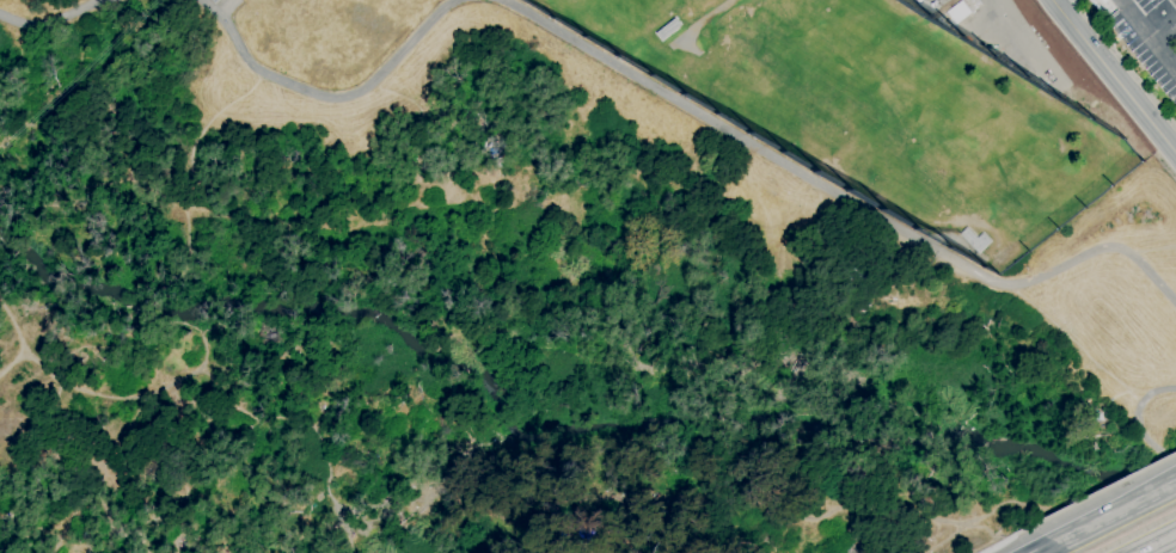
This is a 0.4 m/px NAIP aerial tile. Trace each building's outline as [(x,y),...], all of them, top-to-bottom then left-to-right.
[(663,41),(657,33),(676,19),(681,26),(663,41)]
